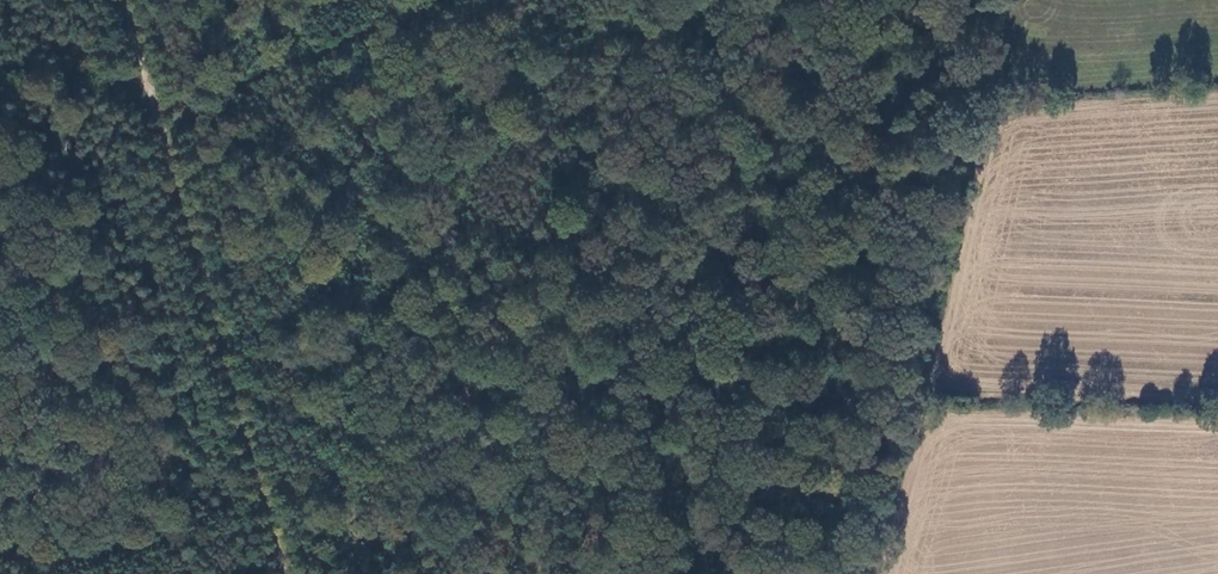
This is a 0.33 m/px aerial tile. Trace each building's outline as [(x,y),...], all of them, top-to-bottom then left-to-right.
[(244,77),(250,88),(274,76),(269,65),(244,77)]
